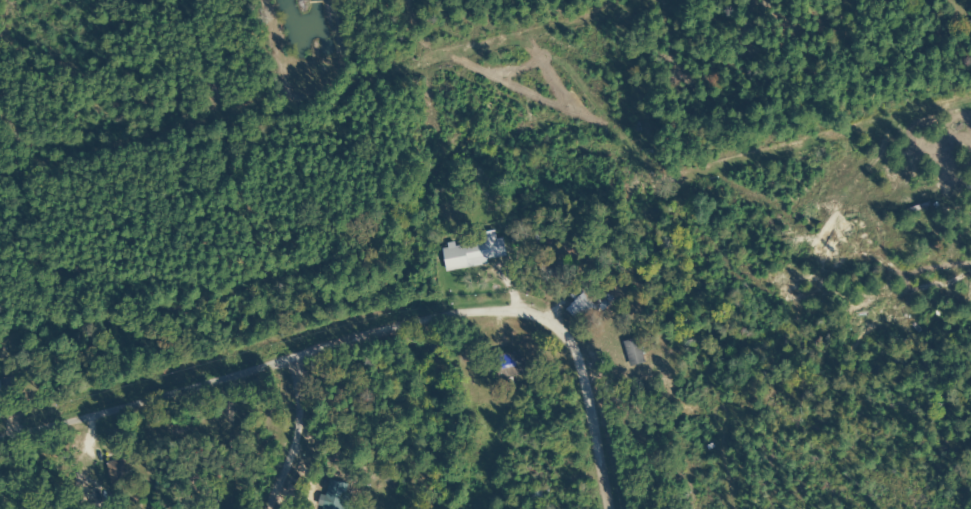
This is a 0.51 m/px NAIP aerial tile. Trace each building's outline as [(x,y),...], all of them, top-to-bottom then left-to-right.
[(485,265),(484,259),(503,257),(501,238),(493,239),(492,230),(474,233),(476,242),(438,247),(442,271),(485,265)] [(561,308),(580,327),(603,303),(585,285),(561,308)] [(626,366),(640,362),(633,337),(618,341),(626,366)] [(517,376),(517,353),(493,353),(493,376),(517,376)] [(125,488),(121,460),(105,462),(108,490),(125,488)] [(342,493),(344,482),(324,479),(319,508),(340,508),(342,493)]
